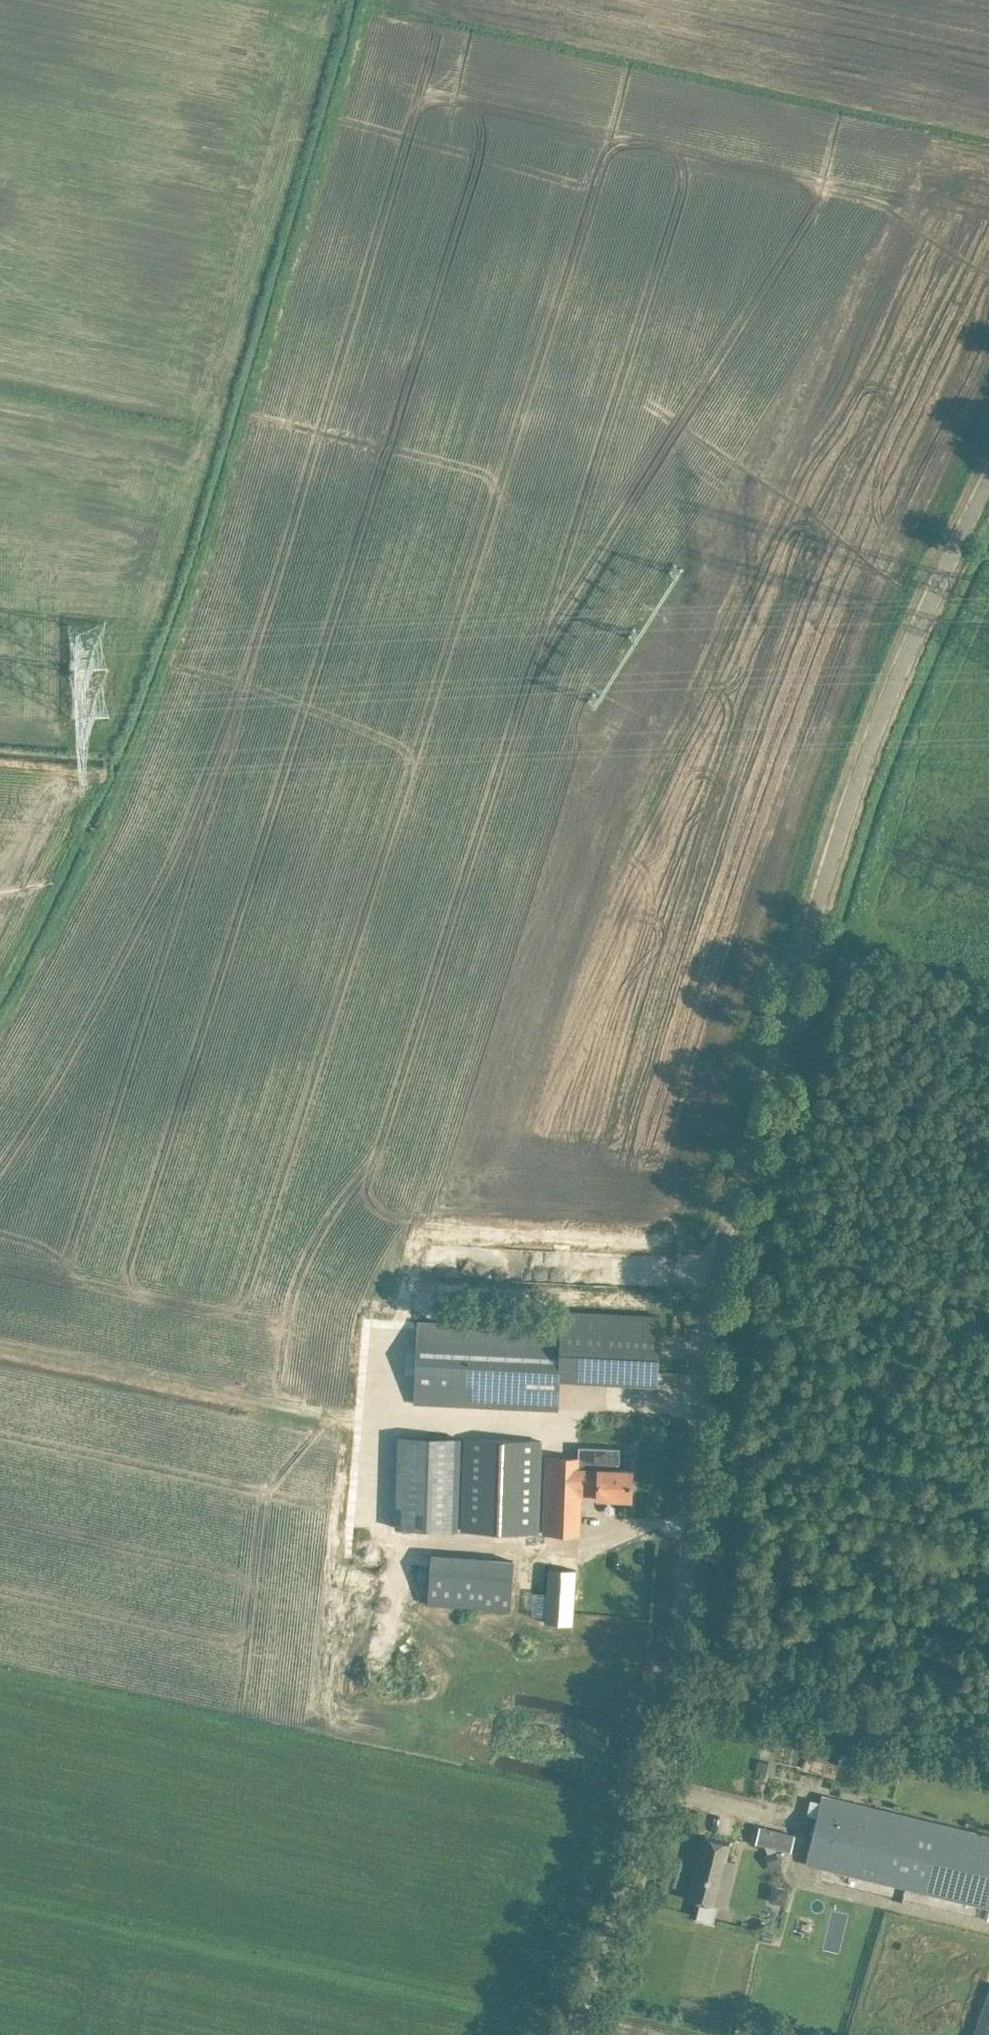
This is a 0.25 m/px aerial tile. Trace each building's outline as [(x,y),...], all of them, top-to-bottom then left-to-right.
[(415,1402),(558,1409),(562,1327),(419,1321),(415,1402)] [(462,1530),(538,1533),(541,1440),(465,1437),(462,1530)] [(547,1456),(544,1533),(579,1534),(580,1493),(598,1494),(598,1497),(631,1498),(632,1469),(617,1469),(617,1463),(619,1463),(620,1447),(579,1446),(578,1457),(547,1456)] [(428,1603),(509,1609),(513,1560),(432,1554),(428,1603)] [(572,1623),(573,1616),(576,1569),(548,1567),(545,1613),(544,1621),(572,1623)] [(768,1761),(758,1759),(756,1769),(766,1771),(768,1761)] [(822,1794),(805,1863),(988,1907),(988,1835),(822,1794)] [(760,1826),(756,1844),(774,1848),(778,1830),(760,1826)] [(704,1837),(689,1899),(699,1901),(694,1918),(710,1922),(714,1905),(722,1874),(732,1876),(736,1862),(726,1859),(730,1843),(704,1837)] [(770,1869),(781,1865),(775,1850),(765,1854),(770,1869)] [(763,1930),(761,1939),(772,1941),(773,1932),(763,1930)] [(987,1983),(972,2034),(988,2034),(988,1983),(987,1983)]
